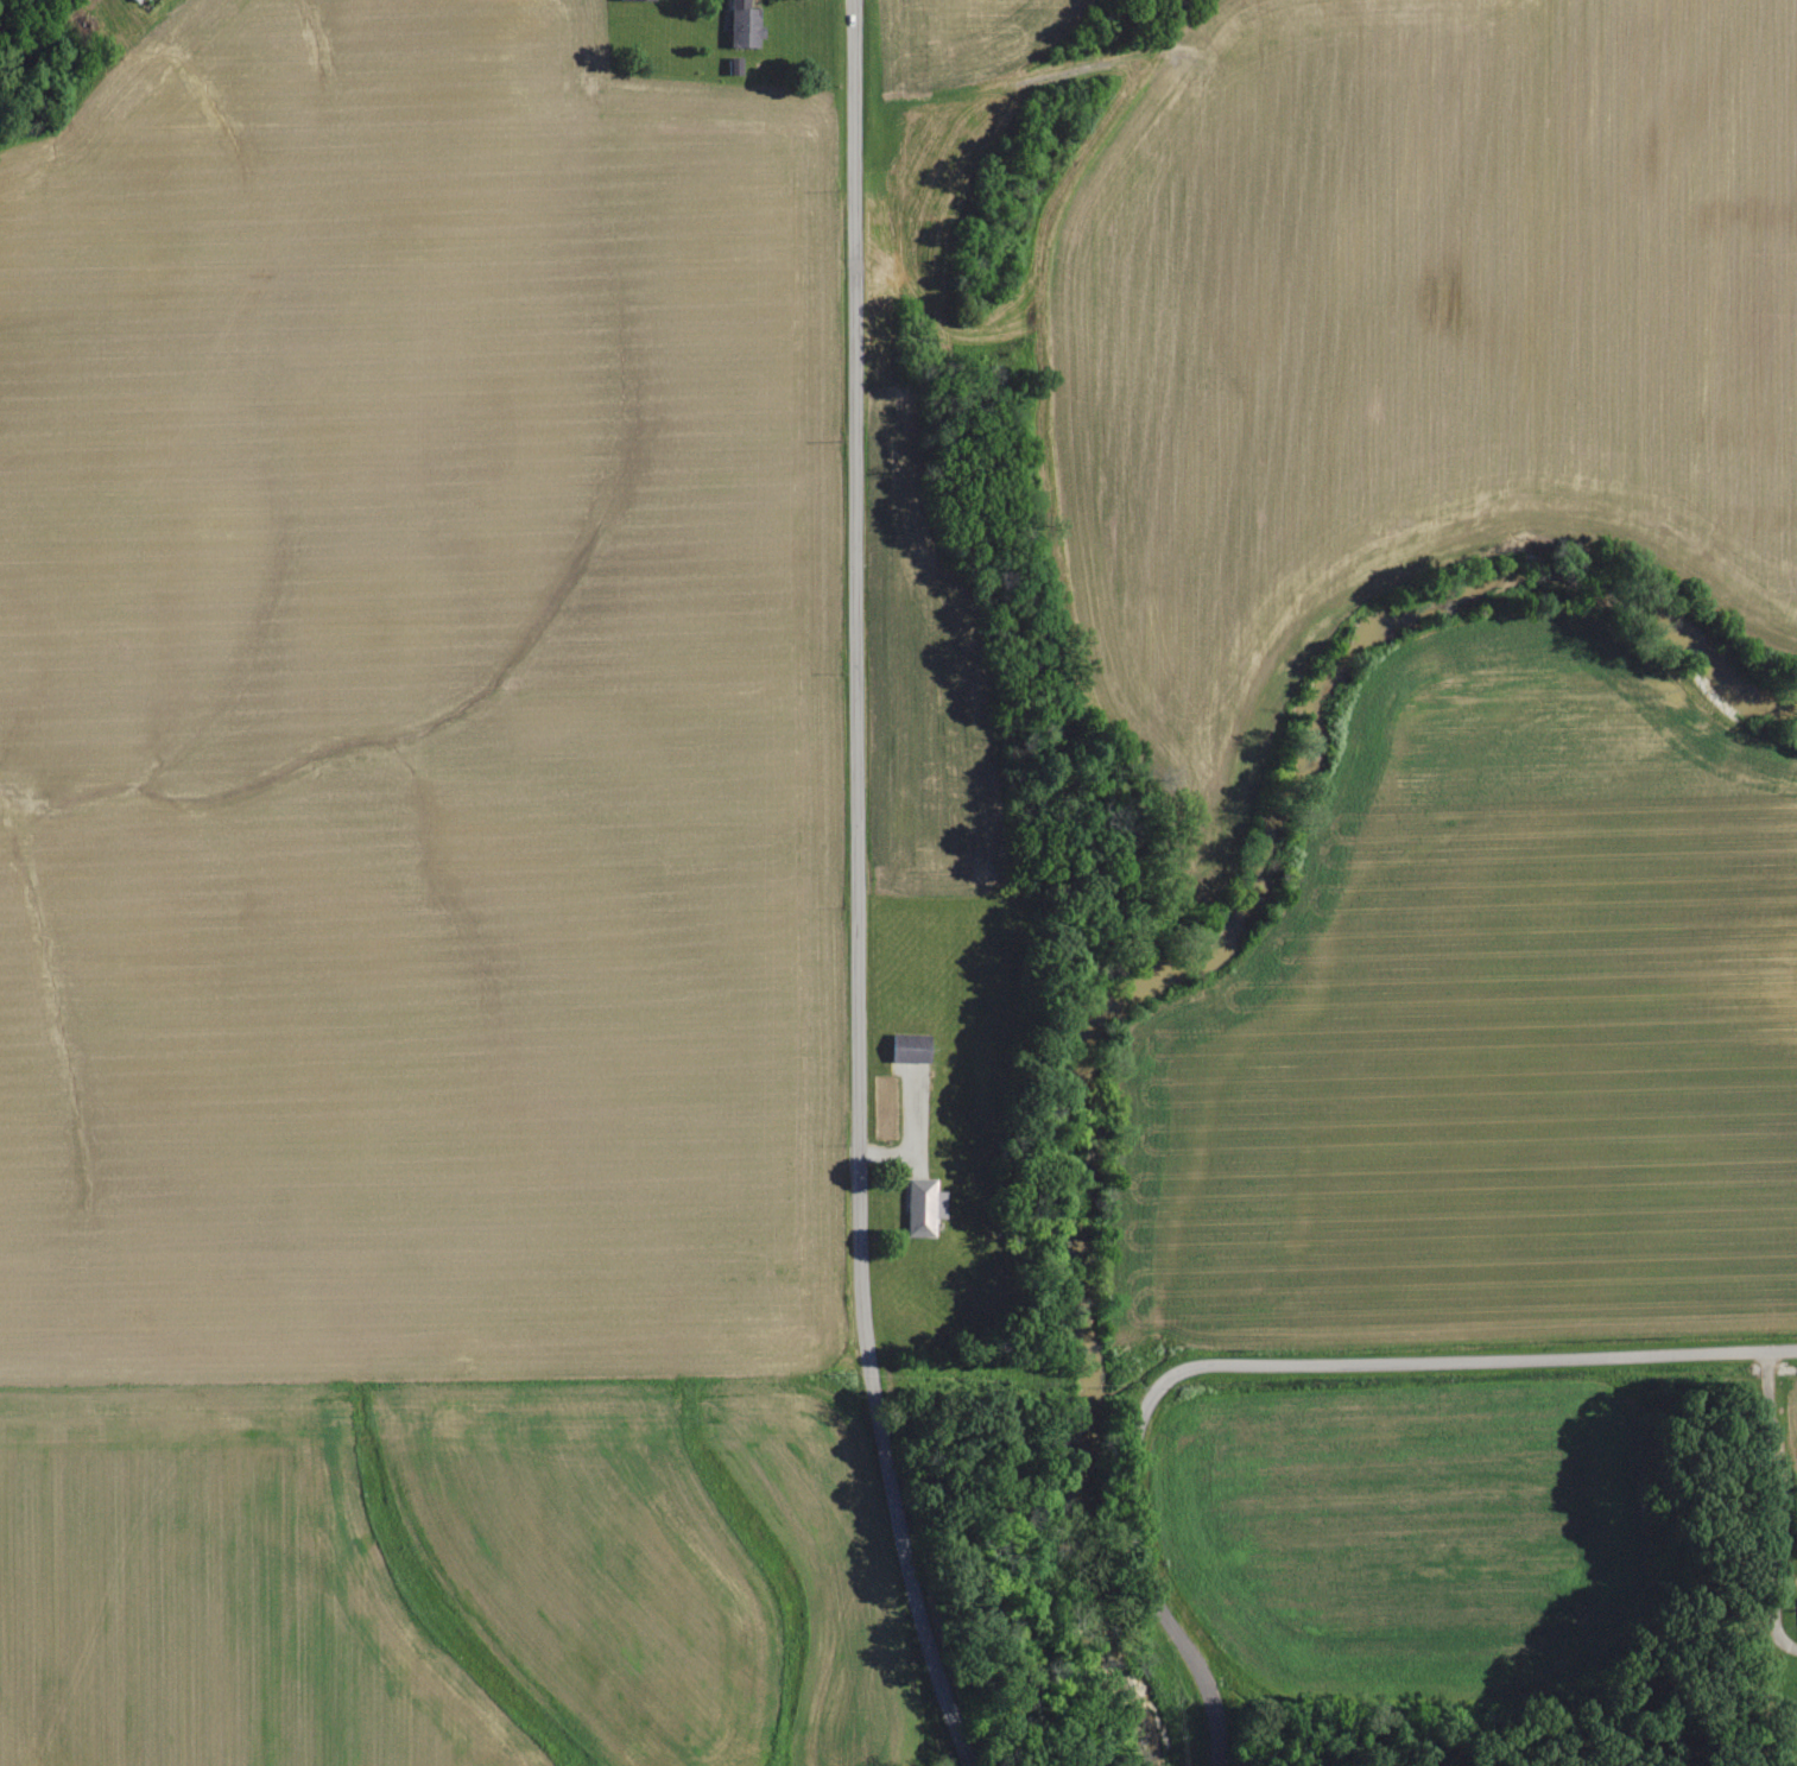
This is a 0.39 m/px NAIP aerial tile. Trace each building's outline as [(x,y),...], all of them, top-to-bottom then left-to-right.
[(745,10),(745,0),(727,0),(726,48),(755,49),(756,10),(745,10)] [(891,1062),(923,1063),(924,1036),(892,1035),(891,1062)] [(932,1180),(906,1180),(904,1238),(931,1238),(932,1218),(942,1219),(943,1193),(932,1192),(932,1180)]
